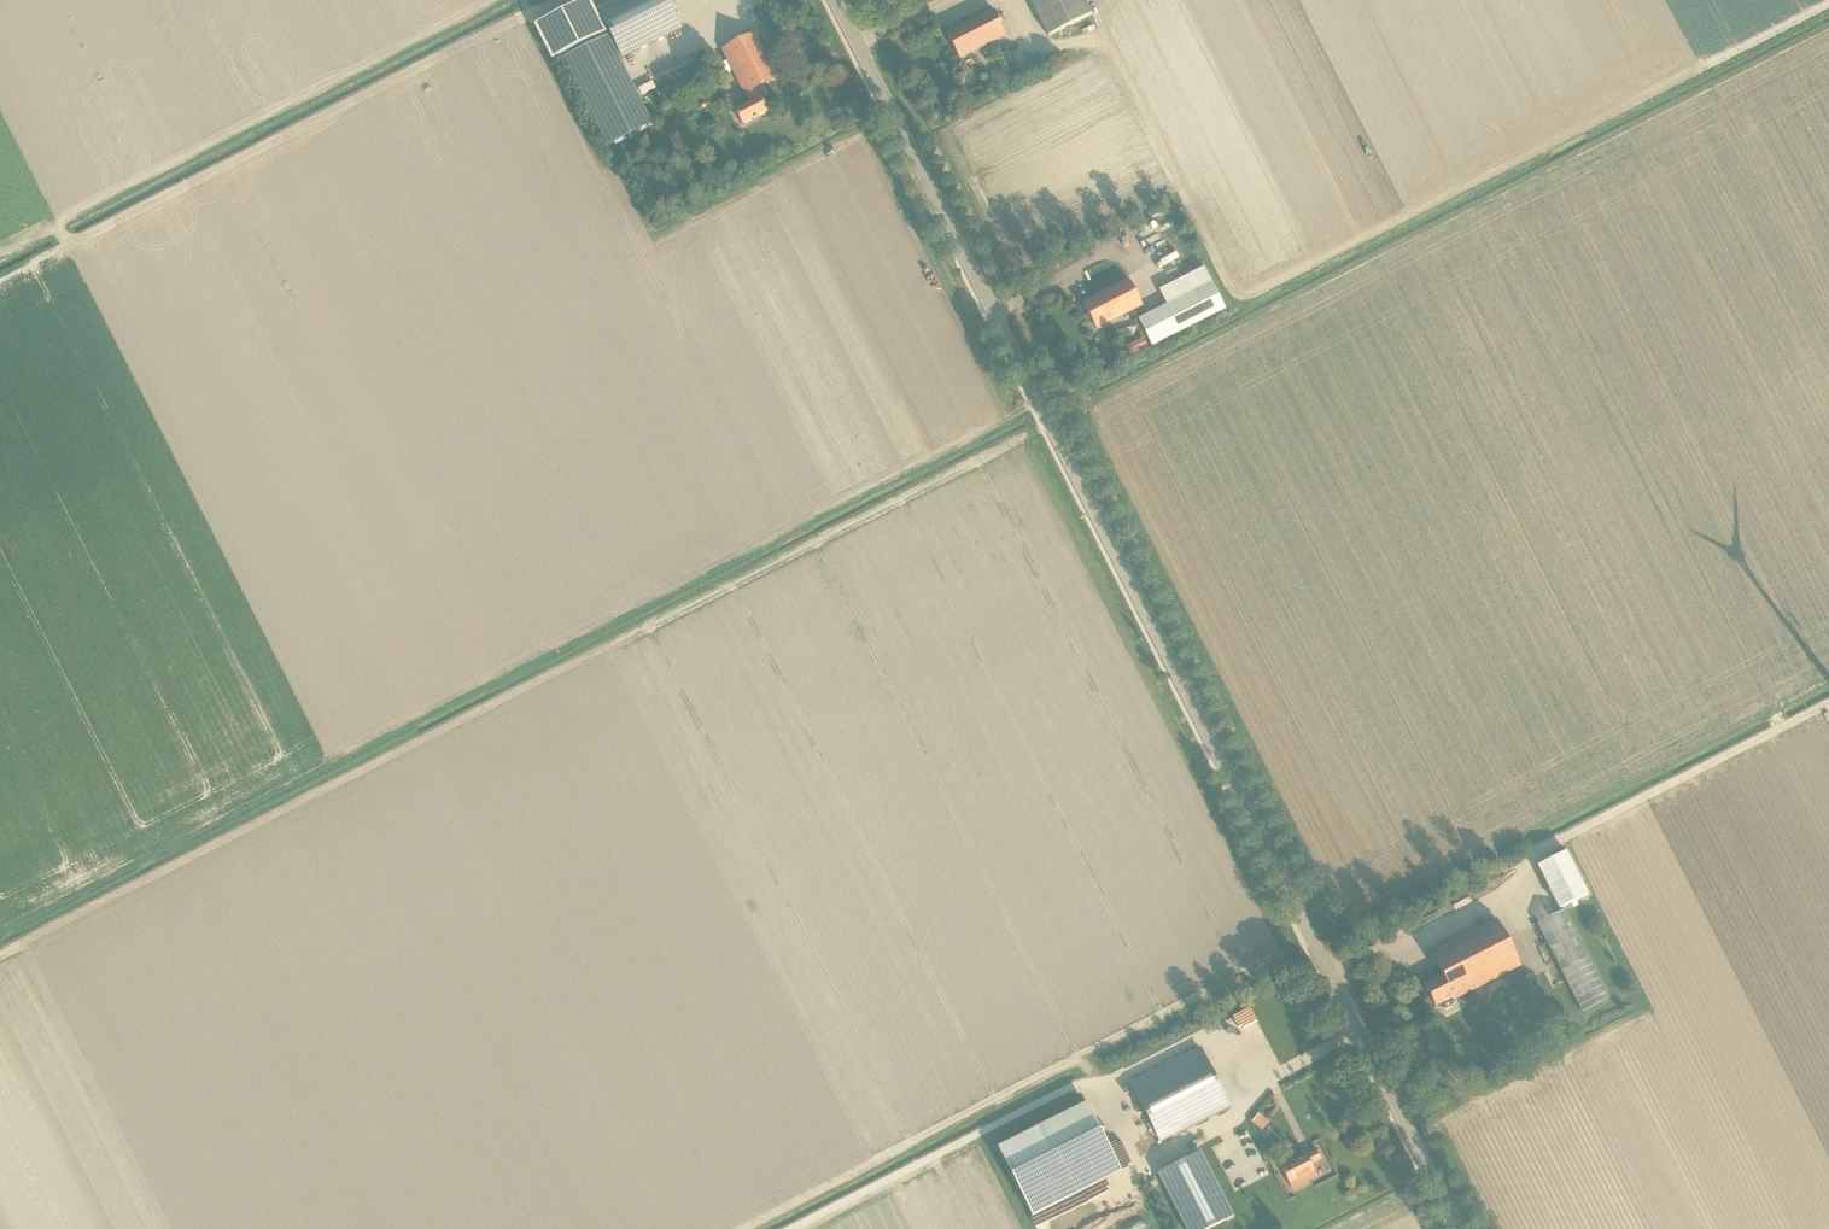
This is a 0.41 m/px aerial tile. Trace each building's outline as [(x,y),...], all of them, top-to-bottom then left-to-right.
[(591,0),(587,0),(535,25),(552,60),(607,33),(591,0)] [(623,59),(683,29),(669,0),(617,0),(599,9),(623,59)] [(1048,37),(1093,14),(1086,0),(1031,0),(1048,37)] [(947,32),(960,58),(1006,34),(994,9),(947,32)] [(768,111),(757,88),(778,78),(756,33),(722,50),(748,102),(735,108),(743,123),(768,111)] [(652,124),(615,50),(608,36),(566,57),(609,145),(652,124)] [(1022,72),(1030,69),(1027,64),(1020,67),(1022,72)] [(634,83),(644,79),(641,73),(631,77),(634,83)] [(1167,305),(1139,319),(1152,346),(1225,309),(1212,282),(1205,269),(1161,292),(1167,305)] [(1084,303),(1097,328),(1143,305),(1130,280),(1084,303)] [(1135,343),(1126,347),(1131,355),(1139,351),(1135,343)] [(1538,867),(1560,910),(1589,895),(1567,852),(1538,867)] [(1537,923),(1581,1011),(1609,998),(1564,911),(1537,923)] [(1520,967),(1498,923),(1495,918),(1431,952),(1442,974),(1424,983),(1436,1007),(1439,1006),(1439,1007),(1442,1009),(1446,1009),(1451,1006),(1454,1003),(1454,1000),(1520,967)] [(1474,994),(1465,999),(1470,1010),(1479,1005),(1474,994)] [(1251,1022),(1244,1024),(1250,1041),(1256,1039),(1251,1022)] [(1130,1082),(1162,1144),(1229,1110),(1197,1048),(1130,1082)] [(1121,1169),(1088,1104),(999,1149),(1032,1214),(1121,1169)] [(1260,1129),(1267,1121),(1259,1114),(1251,1122),(1260,1129)] [(1305,1176),(1316,1170),(1313,1165),(1320,1161),(1317,1151),(1281,1170),(1292,1191),(1308,1182),(1305,1176)] [(1203,1152),(1159,1174),(1186,1228),(1210,1228),(1235,1216),(1203,1152)] [(1095,1213),(1087,1194),(1029,1218),(1033,1228),(1055,1228),(1095,1213)]
